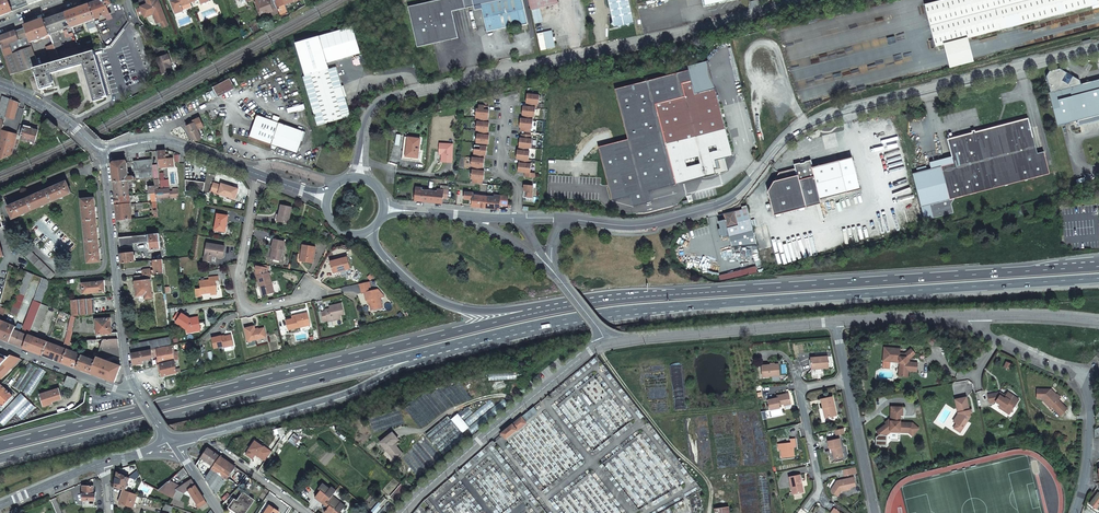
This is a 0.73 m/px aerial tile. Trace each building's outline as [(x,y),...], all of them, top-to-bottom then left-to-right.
[(13,11),(9,0),(0,0),(0,16),(13,11)] [(13,11),(29,5),(27,0),(9,0),(13,11)] [(95,19),(106,15),(107,19),(113,17),(108,5),(112,3),(111,0),(99,0),(90,3),(95,19)] [(155,0),(147,0),(148,4),(141,7),(145,18),(154,14),(157,23),(161,22),(167,19),(159,0),(157,0),(155,1),(155,0)] [(191,0),(174,0),(171,1),(176,13),(184,10),(182,6),(192,2),(191,0)] [(262,15),(278,9),(277,7),(275,0),(263,0),(261,0),(255,0),(262,15)] [(407,7),(416,47),(456,39),(451,12),(472,7),(472,8),(480,6),(486,33),(519,26),(520,27),(527,26),(521,0),(439,0),(407,7)] [(529,11),(556,5),(555,0),(527,0),(529,11)] [(626,0),(605,0),(610,23),(609,26),(612,27),(612,29),(616,28),(619,29),(620,27),(624,26),(627,28),(628,25),(632,24),(626,0)] [(945,44),(969,38),(1001,30),(993,0),(940,0),(926,4),(937,46),(945,44)] [(1001,30),(1098,4),(1098,0),(993,0),(1001,30)] [(73,26),(95,19),(90,3),(67,12),(71,26),(72,28),(74,32),(75,32),(76,30),(75,27),(73,26)] [(537,10),(530,12),(532,19),(539,18),(537,10)] [(71,26),(67,12),(45,19),(51,36),(54,44),(60,60),(80,55),(78,46),(66,49),(67,51),(65,51),(60,37),(61,36),(59,30),(65,28),(71,26)] [(42,39),(51,36),(45,19),(25,27),(26,30),(30,42),(35,40),(35,42),(39,40),(42,38),(42,39)] [(352,25),(317,35),(325,62),(360,52),(352,25)] [(75,35),(74,32),(72,28),(64,31),(66,38),(75,35)] [(0,36),(0,40),(6,56),(12,74),(35,68),(40,66),(32,46),(30,42),(26,30),(17,33),(16,30),(0,36)] [(553,49),(552,42),(551,38),(550,31),(541,33),(545,50),(553,49)] [(295,42),(305,75),(327,69),(325,62),(317,35),(295,42)] [(945,44),(952,68),(976,62),(969,38),(945,44)] [(60,60),(54,44),(47,46),(53,63),(60,60)] [(81,54),(80,55),(60,60),(53,63),(40,66),(35,68),(41,89),(54,85),(50,72),(85,62),(96,99),(108,95),(95,50),(84,53),(81,54)] [(172,61),(168,53),(157,58),(163,73),(173,70),(171,64),(170,62),(172,61)] [(305,75),(302,76),(316,125),(349,116),(335,67),(327,69),(305,75)] [(1062,68),(1050,71),(1048,75),(1052,91),(1050,92),(1058,125),(1078,120),(1098,114),(1098,79),(1082,83),(1081,79),(1074,75),(1070,83),(1064,80),(1069,72),(1062,68)] [(659,78),(665,101),(685,182),(715,175),(712,162),(732,157),(715,88),(695,93),(691,81),(689,70),(659,78)] [(1074,75),(1069,72),(1064,80),(1070,83),(1074,75)] [(228,78),(212,87),(217,97),(234,88),(228,78)] [(685,182),(665,101),(659,78),(650,80),(657,103),(678,184),(685,182)] [(678,184),(657,103),(650,80),(615,89),(628,139),(598,147),(612,200),(629,196),(632,206),(651,202),(648,191),(678,184)] [(529,123),(532,94),(527,94),(526,100),(528,100),(527,106),(523,106),(522,112),(524,112),(523,118),(520,118),(520,124),(521,124),(520,131),(529,132),(529,123)] [(539,95),(532,94),(529,123),(532,123),(533,119),(532,119),(533,116),(534,116),(535,107),(536,107),(537,103),(538,104),(539,95)] [(2,130),(4,123),(11,100),(11,99),(3,95),(0,106),(0,138),(2,130)] [(11,100),(4,123),(12,125),(18,102),(11,100)] [(488,106),(479,105),(478,109),(476,109),(475,117),(479,118),(478,121),(477,121),(476,130),(479,130),(478,134),(477,134),(476,142),(488,143),(489,138),(487,138),(489,125),(487,125),(489,113),(487,113),(488,106)] [(1078,120),(1079,125),(1098,120),(1098,114),(1078,120)] [(250,137),(264,142),(272,145),(272,149),(275,150),(279,147),(298,153),(305,132),(257,116),(250,137)] [(956,167),(914,178),(925,220),(954,212),(952,203),(955,198),(1050,174),(1046,155),(1039,157),(1029,118),(948,138),(956,167)] [(53,133),(58,127),(50,119),(44,125),(53,133)] [(202,127),(204,126),(200,119),(192,124),(187,126),(195,142),(202,138),(201,135),(205,133),(202,127)] [(18,134),(15,146),(18,147),(21,136),(22,138),(36,142),(39,131),(24,126),(24,127),(20,126),(18,134)] [(13,154),(15,146),(18,134),(2,130),(0,138),(0,159),(13,154)] [(525,172),(528,134),(521,134),(521,141),(519,141),(518,153),(517,153),(516,158),(520,159),(519,165),(518,165),(518,171),(525,172)] [(531,135),(528,134),(525,172),(525,176),(534,177),(534,173),(530,172),(531,164),(529,164),(529,160),(528,159),(529,151),(528,151),(528,147),(531,148),(532,139),(530,139),(531,135)] [(417,161),(418,157),(406,156),(408,137),(404,137),(402,159),(417,161)] [(406,156),(418,157),(420,138),(418,138),(408,137),(406,156)] [(452,162),(453,143),(439,143),(439,153),(441,154),(441,162),(452,162)] [(487,146),(474,145),(473,153),(475,154),(475,157),(472,157),(471,166),(473,166),(472,170),(472,169),(471,178),(473,178),(472,182),(482,183),(482,178),(483,178),(484,171),(481,170),(482,164),(483,164),(485,152),(486,152),(487,146)] [(160,169),(167,168),(167,160),(166,156),(166,151),(159,151),(160,169)] [(113,182),(128,181),(125,153),(113,159),(114,161),(112,164),(113,182)] [(169,155),(166,156),(167,160),(167,168),(174,167),(173,159),(169,160),(169,155)] [(774,216),(806,208),(805,203),(820,200),(847,193),(860,190),(852,158),(838,161),(812,168),(811,161),(805,162),(804,163),(801,164),(800,164),(794,165),(795,169),(779,173),(775,180),(775,182),(773,182),(768,192),(774,216)] [(129,177),(130,180),(139,179),(141,179),(154,178),(154,175),(152,159),(134,161),(136,177),(129,177)] [(187,191),(204,194),(206,184),(186,180),(187,191)] [(115,197),(130,196),(128,181),(113,182),(115,197)] [(8,207),(14,219),(72,193),(67,182),(59,185),(58,184),(54,186),(55,187),(39,193),(39,192),(35,194),(35,195),(20,202),(20,201),(16,203),(8,207)] [(214,184),(213,184),(211,193),(236,201),(239,191),(222,185),(221,186),(214,184)] [(530,185),(524,184),(523,197),(531,198),(532,187),(530,186),(530,185)] [(429,202),(430,190),(422,190),(422,187),(416,187),(415,198),(422,199),(422,201),(429,202)] [(170,189),(155,191),(156,194),(157,201),(157,202),(162,201),(162,198),(170,198),(170,192),(170,189)] [(438,191),(430,190),(429,202),(435,203),(436,200),(442,201),(443,197),(448,198),(449,190),(443,189),(438,189),(438,191)] [(485,208),(487,196),(480,195),(480,198),(473,197),(473,195),(473,192),(465,192),(465,199),(470,199),(469,204),(472,204),(479,205),(479,207),(485,208)] [(495,197),(487,196),(485,208),(492,208),(493,206),(499,207),(500,204),(507,205),(508,196),(495,195),(495,197)] [(130,204),(130,196),(115,197),(116,205),(130,204)] [(93,198),(80,199),(87,262),(99,261),(98,252),(99,252),(99,248),(98,248),(96,232),(97,231),(97,227),(95,227),(94,211),(95,211),(95,206),(94,206),(93,198)] [(805,203),(806,208),(821,205),(820,200),(805,203)] [(132,219),(130,204),(116,205),(117,220),(132,219)] [(282,205),(280,216),(281,216),(280,222),(289,224),(293,208),(282,205)] [(758,249),(748,210),(724,217),(725,223),(719,224),(721,232),(719,232),(720,239),(723,238),(723,240),(729,238),(732,249),(758,249)] [(226,216),(216,215),(213,230),(223,232),(226,216)] [(160,234),(135,236),(119,238),(120,248),(134,246),(133,244),(149,242),(150,251),(162,250),(161,246),(160,234)] [(286,241),(275,239),(273,249),(275,249),(273,260),(282,262),(286,241)] [(19,250),(49,279),(54,273),(24,244),(19,250)] [(221,248),(221,246),(208,244),(204,261),(212,262),(213,256),(217,257),(219,258),(223,258),(225,248),(221,248)] [(317,248),(304,245),(303,255),(304,255),(303,262),(314,264),(317,248)] [(117,254),(118,264),(132,263),(131,254),(117,254)] [(348,258),(331,262),(334,274),(351,269),(348,258)] [(151,261),(152,275),(161,274),(160,260),(151,261)] [(262,286),(264,295),(275,293),(270,273),(269,273),(268,271),(267,268),(263,267),(257,266),(256,269),(258,276),(260,286),(262,286)] [(32,273),(25,271),(9,312),(15,315),(32,273)] [(134,281),(136,296),(143,295),(144,299),(152,298),(150,279),(151,279),(151,275),(143,275),(135,276),(135,281),(134,281)] [(24,329),(29,331),(30,329),(41,303),(50,280),(41,277),(21,327),(24,329)] [(215,282),(219,282),(218,277),(209,279),(209,281),(200,282),(201,287),(195,288),(196,298),(202,297),(201,295),(211,293),(217,293),(216,287),(215,282)] [(104,281),(81,283),(82,293),(105,292),(104,281)] [(370,300),(371,304),(373,310),(383,307),(381,298),(385,297),(385,295),(380,289),(379,290),(379,289),(372,291),(365,292),(367,300),(368,300),(370,300)] [(71,299),(72,315),(95,314),(94,298),(71,299)] [(324,320),(329,319),(341,316),(340,314),(345,312),(342,302),(330,305),(330,308),(331,309),(326,310),(322,311),(324,320)] [(37,331),(47,305),(41,303),(30,329),(37,331)] [(196,324),(199,324),(198,317),(193,318),(193,319),(191,320),(182,314),(181,315),(178,313),(174,318),(177,320),(176,323),(186,329),(187,333),(198,331),(196,324)] [(296,317),(286,320),(289,330),(306,325),(311,324),(308,313),(304,314),(303,313),(296,315),(296,317)] [(47,341),(42,354),(61,362),(71,339),(77,317),(72,315),(64,344),(64,348),(47,341)] [(103,339),(118,339),(117,332),(112,333),(110,318),(95,319),(97,339),(103,339)] [(23,347),(28,335),(14,329),(15,325),(11,324),(11,323),(9,322),(9,323),(0,319),(0,337),(23,347)] [(254,326),(245,328),(248,341),(266,337),(264,328),(259,330),(258,331),(256,331),(254,326)] [(23,347),(42,354),(47,341),(28,334),(28,335),(23,347)] [(222,336),(212,338),(215,349),(224,346),(224,348),(234,346),(232,335),(222,337),(222,336)] [(171,346),(170,337),(130,344),(131,352),(150,349),(157,348),(171,346)] [(71,339),(61,362),(76,367),(81,354),(70,350),(74,339),(71,339)] [(100,347),(119,346),(118,339),(103,339),(100,347)] [(171,346),(157,348),(159,358),(160,364),(174,361),(174,360),(171,346)] [(915,354),(910,348),(904,353),(899,352),(899,350),(899,348),(883,347),(883,348),(882,360),(890,361),(890,359),(898,360),(900,362),(900,367),(899,367),(898,375),(907,376),(908,370),(916,370),(917,362),(905,361),(905,358),(909,358),(915,354)] [(152,356),(150,349),(131,352),(133,364),(142,363),(142,360),(151,358),(152,356)] [(9,357),(0,353),(0,366),(9,357)] [(81,354),(76,367),(90,372),(95,360),(81,354)] [(20,358),(11,355),(9,357),(0,366),(0,379),(20,358)] [(114,382),(121,365),(96,356),(96,357),(95,360),(90,372),(114,382)] [(822,369),(828,369),(828,358),(824,358),(810,359),(811,361),(811,370),(822,369)] [(162,376),(176,373),(176,369),(174,361),(160,364),(162,376)] [(37,367),(29,362),(14,386),(22,391),(37,367)] [(762,377),(780,376),(778,365),(773,365),(773,366),(770,366),(770,365),(761,366),(762,377)] [(822,369),(811,370),(811,378),(823,376),(822,369)] [(76,379),(67,376),(64,385),(72,388),(76,379)] [(2,406),(13,395),(10,393),(2,385),(7,381),(5,379),(0,384),(0,404),(2,406)] [(58,388),(40,394),(44,405),(52,403),(52,401),(62,398),(58,388)] [(1049,389),(1035,389),(1035,398),(1040,398),(1040,397),(1041,398),(1042,400),(1041,401),(1045,404),(1046,403),(1050,407),(1058,416),(1065,409),(1056,400),(1059,398),(1056,395),(1055,395),(1051,392),(1050,392),(1049,392),(1049,391),(1049,389)] [(1016,402),(1017,400),(1006,392),(1003,396),(1004,398),(1002,398),(997,396),(998,394),(997,393),(985,396),(987,404),(992,402),(997,406),(1001,408),(1000,410),(1008,415),(1009,413),(1013,407),(1012,406),(1014,405),(1016,402)] [(789,394),(777,396),(777,399),(768,400),(770,410),(776,409),(779,408),(780,408),(779,405),(781,405),(781,404),(782,404),(784,404),(791,403),(789,394)] [(15,397),(13,396),(13,395),(2,406),(0,408),(0,410),(1,411),(15,397)] [(821,400),(822,409),(824,408),(826,418),(836,416),(832,398),(821,400)] [(965,398),(954,400),(957,414),(953,422),(956,424),(962,428),(969,416),(968,413),(968,410),(965,398)] [(468,407),(464,411),(459,415),(464,421),(474,413),(468,407)] [(872,437),(877,444),(883,439),(882,438),(886,436),(898,434),(898,436),(907,435),(911,438),(917,430),(908,423),(896,423),(896,416),(898,416),(898,407),(886,407),(886,416),(888,416),(888,425),(885,427),(884,425),(881,428),(882,429),(872,437)] [(527,412),(531,417),(536,413),(532,408),(527,412)] [(527,412),(501,433),(503,436),(505,438),(516,430),(517,430),(524,425),(523,424),(525,422),(531,417),(527,412)] [(444,455),(466,437),(449,416),(427,434),(444,455)] [(962,428),(956,424),(953,428),(959,432),(962,428)] [(395,443),(399,440),(393,433),(381,443),(395,460),(403,454),(395,443)] [(832,450),(834,460),(843,459),(839,439),(827,441),(829,451),(832,450)] [(780,445),(780,450),(781,459),(794,457),(793,448),(795,448),(795,440),(790,440),(790,444),(780,445)] [(254,441),(245,453),(251,458),(254,453),(257,452),(258,452),(257,453),(257,455),(259,456),(259,457),(264,460),(269,451),(262,446),(254,441)] [(208,447),(201,457),(214,465),(213,466),(214,466),(220,456),(208,447)] [(243,482),(247,476),(220,456),(214,466),(213,466),(205,478),(215,494),(230,473),(231,474),(228,478),(238,485),(241,481),(243,482)] [(853,475),(851,469),(842,471),(844,477),(853,475)] [(114,486),(125,489),(129,477),(117,471),(114,486)] [(803,493),(799,476),(788,478),(792,495),(803,493)] [(853,478),(841,481),(840,483),(838,483),(836,482),(831,490),(832,494),(837,498),(841,493),(847,492),(847,494),(856,492),(855,487),(853,478)] [(169,480),(157,489),(171,497),(181,492),(187,495),(188,492),(188,490),(195,484),(191,479),(180,485),(169,480)] [(406,479),(403,482),(409,488),(412,485),(406,479)] [(154,488),(142,482),(137,490),(149,496),(154,488)] [(198,508),(206,502),(195,484),(188,490),(197,503),(195,504),(198,508)] [(318,488),(321,490),(315,497),(320,501),(322,499),(330,505),(328,507),(325,512),(326,512),(340,512),(345,506),(341,502),(339,504),(331,497),(332,495),(336,491),(331,487),(329,489),(322,484),(318,488)] [(400,486),(392,496),(397,500),(405,490),(400,486)] [(91,487),(83,487),(84,501),(94,500),(94,494),(91,494),(91,487)] [(1094,491),(1097,493),(1090,504),(1097,509),(1098,505),(1098,488),(1097,488),(1094,491)] [(120,502),(133,506),(138,493),(125,489),(120,502)] [(188,490),(188,492),(195,504),(197,503),(188,490)] [(217,498),(221,504),(229,496),(223,491),(217,498)] [(229,506),(239,512),(244,512),(254,500),(242,492),(235,502),(233,500),(229,506)] [(341,502),(332,495),(331,497),(339,504),(341,502)] [(372,511),(375,512),(377,512),(389,500),(385,496),(372,511)] [(322,499),(320,501),(328,507),(330,505),(322,499)] [(394,505),(390,501),(380,512),(387,512),(394,505)] [(175,505),(174,505),(170,503),(166,502),(162,512),(163,512),(172,512),(175,505)] [(264,512),(278,512),(279,511),(270,505),(264,512)]
